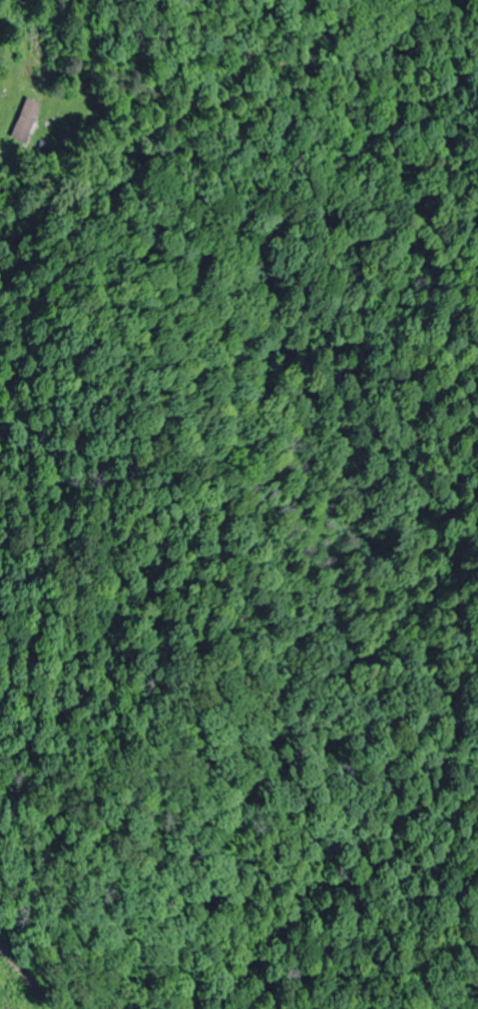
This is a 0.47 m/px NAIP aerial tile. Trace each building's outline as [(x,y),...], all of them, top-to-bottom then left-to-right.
[(8,137),(25,144),(42,105),(25,98),(8,137)]
